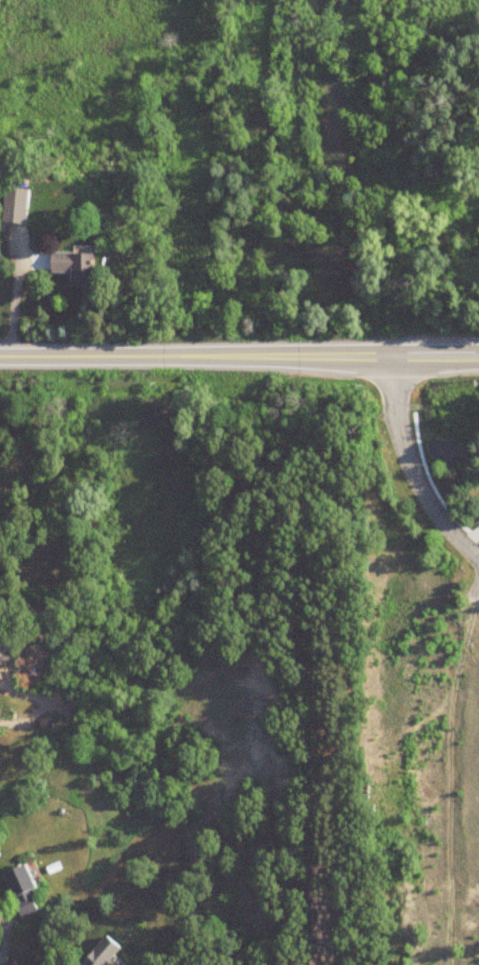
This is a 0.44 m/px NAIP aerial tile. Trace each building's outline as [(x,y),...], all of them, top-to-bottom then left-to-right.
[(29,191),(5,188),(0,223),(24,226),(29,191)] [(49,273),(69,274),(69,288),(89,288),(89,254),(49,253),(49,273)] [(37,912),(28,891),(34,889),(24,864),(1,873),(20,920),(37,912)] [(103,935),(81,964),(112,964),(109,963),(120,948),(103,935)]
